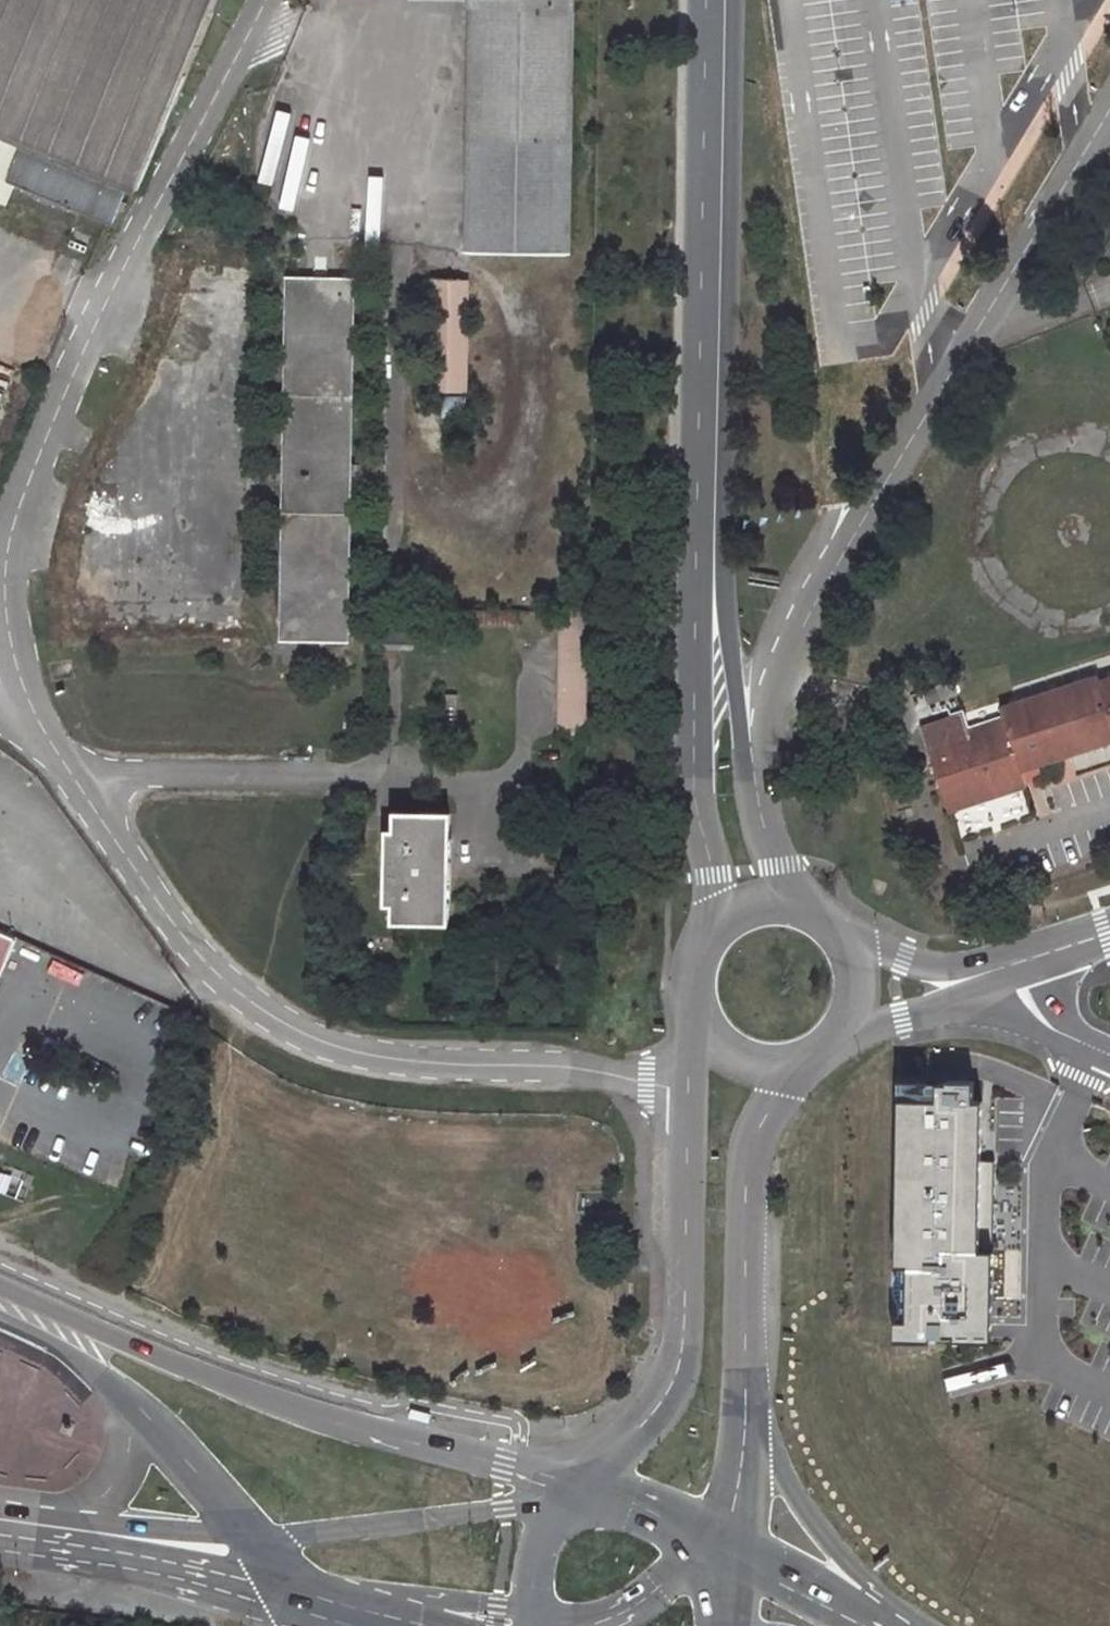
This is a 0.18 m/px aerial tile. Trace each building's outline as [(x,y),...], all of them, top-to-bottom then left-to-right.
[(1,135),(30,147),(12,190),(113,233),(132,188),(140,191),(221,0),(0,0),(0,137),(1,135)] [(570,264),(576,0),(478,0),(472,262),(570,264)] [(0,137),(0,185),(12,190),(30,147),(1,135),(0,137)] [(4,207),(12,190),(0,185),(0,206),(4,207)] [(275,646),(346,647),(351,280),(281,279),(275,646)] [(427,395),(466,395),(468,280),(429,279),(427,395)] [(381,608),(380,642),(393,642),(417,642),(417,608),(381,608)] [(559,615),(559,734),(586,734),(586,615),(559,615)] [(1109,738),(1109,673),(1097,676),(1096,672),(998,705),(1001,716),(966,727),(960,711),(918,725),(946,808),(1023,782),(1023,779),(1019,768),(1036,762),(1109,738)] [(1019,768),(1023,779),(1040,773),(1036,762),(1019,768)] [(394,930),(452,928),(453,823),(397,822),(397,835),(387,835),(386,908),(394,908),(394,930)] [(15,940),(0,934),(0,975),(15,940)] [(976,1087),(899,1086),(899,1352),(985,1354),(986,1106),(978,1106),(976,1087)] [(431,1413),(413,1408),(410,1417),(428,1421),(431,1413)]
